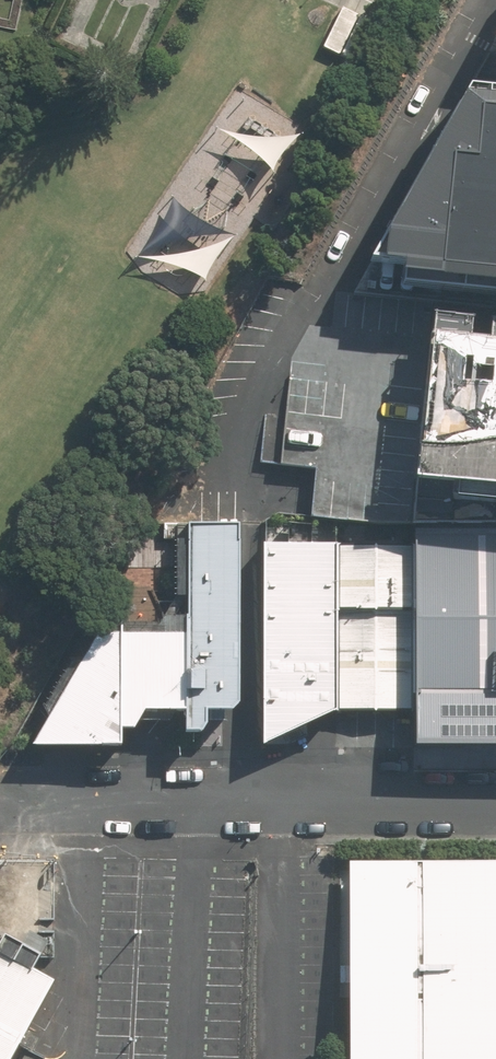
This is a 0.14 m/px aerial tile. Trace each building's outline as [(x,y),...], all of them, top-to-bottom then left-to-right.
[(468,89),(368,262),(404,265),(401,285),(495,295),(495,92),(468,89)] [(432,332),(414,481),(495,489),(495,338),(432,332)] [(417,523),(416,547),(416,708),(416,740),(495,740),(495,524),(417,523)] [(228,722),(236,713),(236,527),(199,527),(173,526),(173,607),(183,607),(183,624),(157,623),(157,633),(97,633),(33,748),(117,749),(117,738),(130,738),(140,721),(182,722),(182,743),(201,742),(201,721),(228,722)] [(339,710),(335,544),(263,544),(263,743),(339,710)] [(416,547),(335,544),(339,710),(416,708),(416,547)] [(350,861),(348,1058),(495,1058),(495,861),(350,861)] [(55,986),(31,972),(41,955),(4,937),(0,946),(0,1058),(14,1058),(55,986)]
